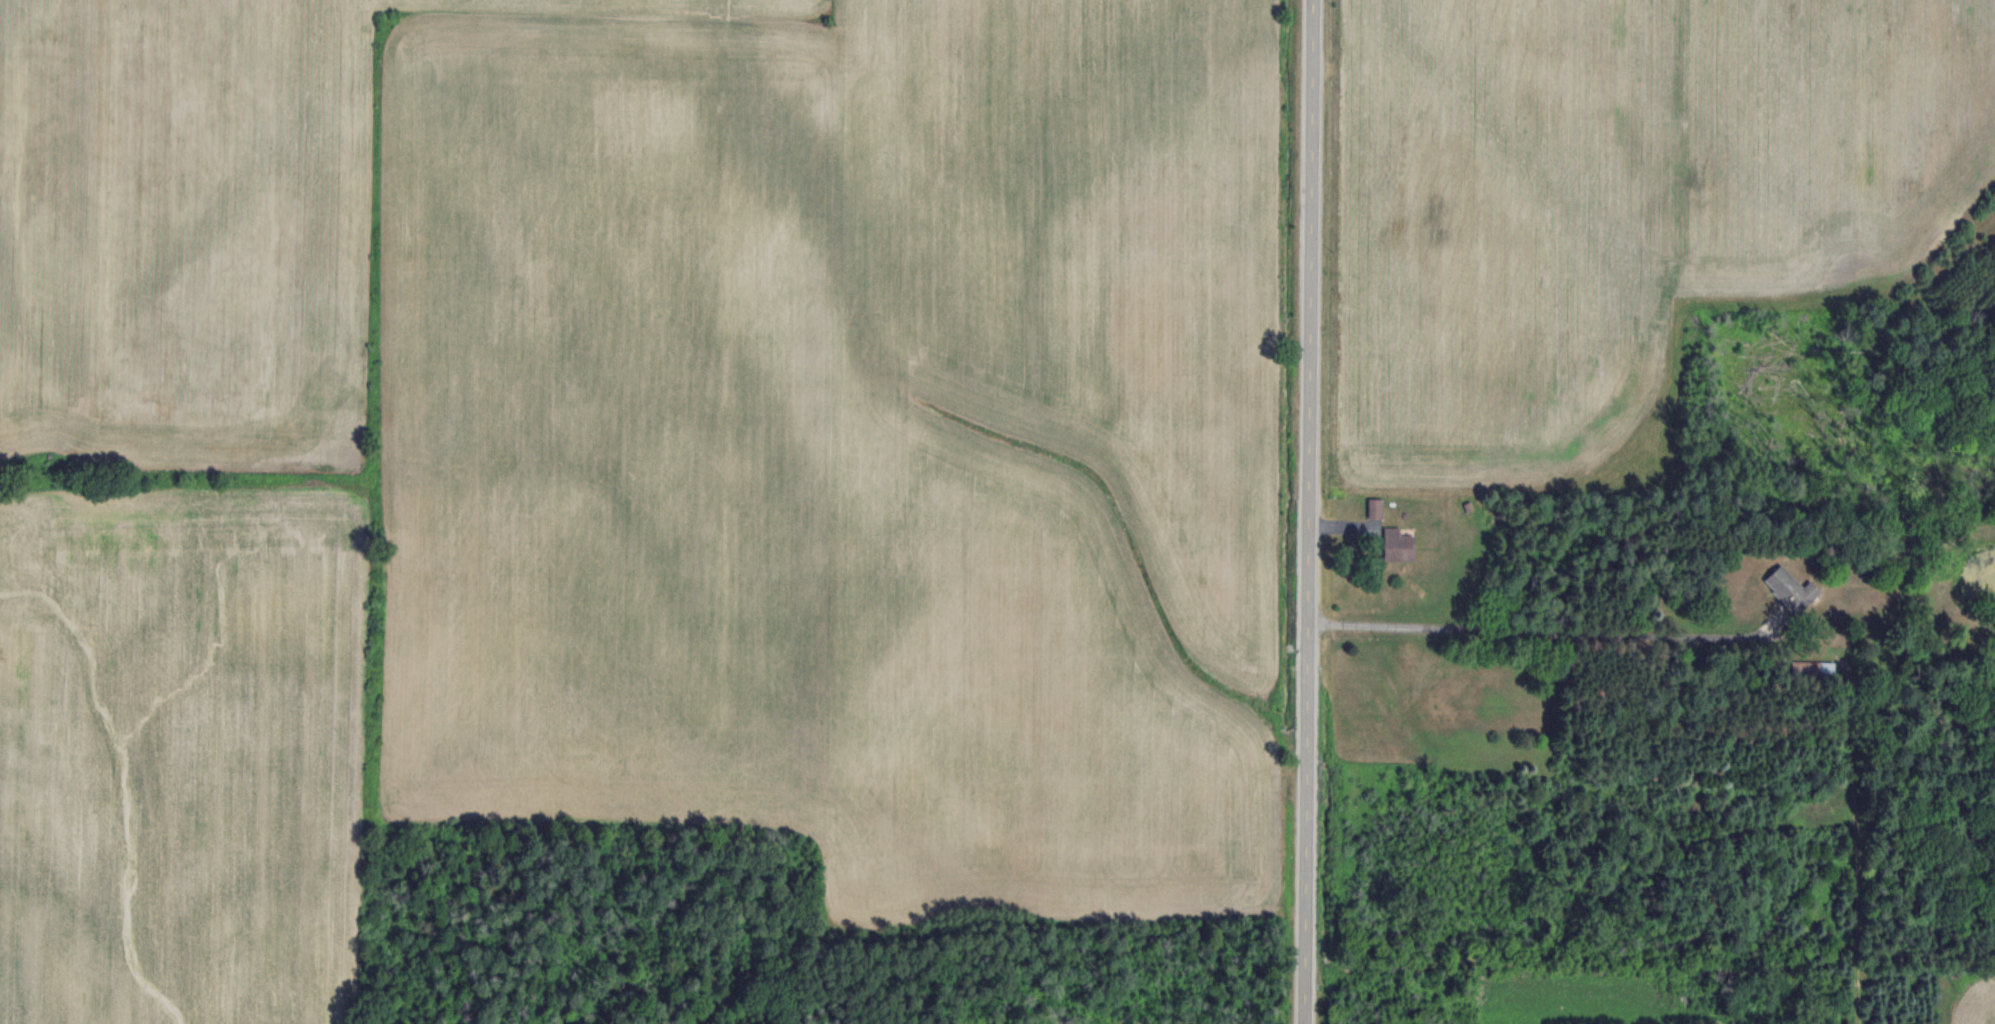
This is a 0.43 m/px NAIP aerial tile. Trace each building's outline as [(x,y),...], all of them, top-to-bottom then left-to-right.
[(1369,518),(1383,518),(1383,499),(1369,499),(1369,518)] [(1384,561),(1415,561),(1415,535),(1399,535),(1399,527),(1384,527),(1384,561)] [(1803,587),(1781,564),(1763,580),(1797,615),(1821,592),(1810,580),(1803,587)] [(1791,677),(1834,677),(1834,661),(1791,661),(1791,677)]
